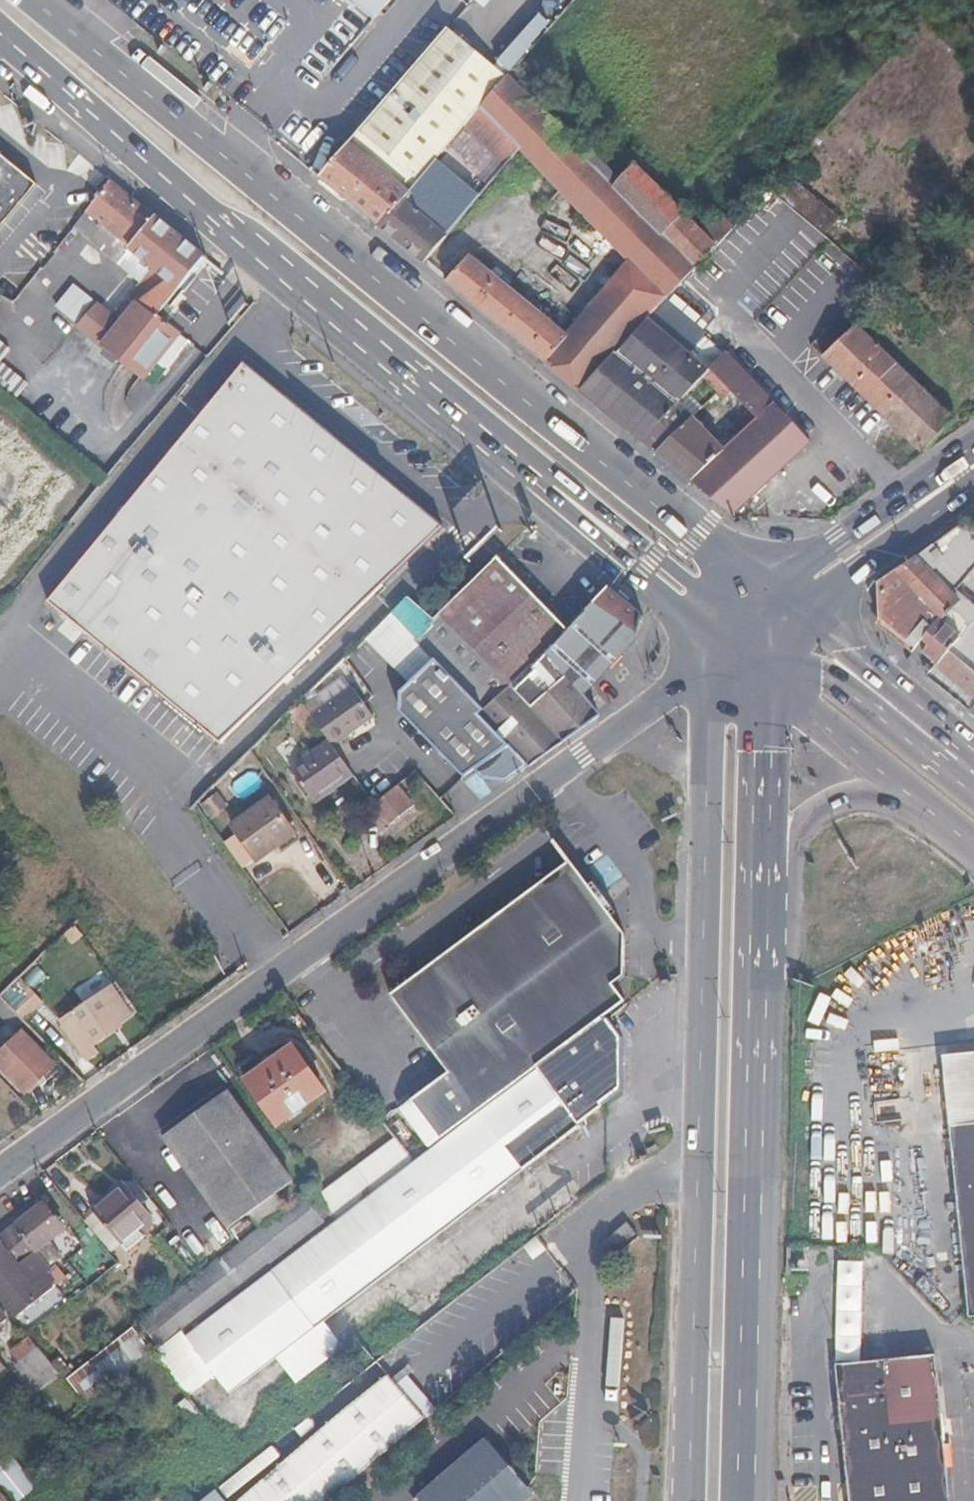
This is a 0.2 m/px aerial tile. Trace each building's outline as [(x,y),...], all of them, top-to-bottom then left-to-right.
[(376,18),(391,0),(353,0),(376,18)] [(331,188),(379,226),(482,107),(507,78),(451,29),(331,168),(321,180),(331,188)] [(508,76),(507,78),(482,107),(521,148),(632,263),(667,299),(715,247),(646,175),(634,164),(614,183),(508,76)] [(482,107),(379,226),(425,264),(521,148),(482,107)] [(36,184),(8,161),(0,154),(0,228),(36,184)] [(94,166),(58,215),(128,273),(152,276),(169,289),(174,283),(184,291),(196,275),(193,272),(204,256),(94,166)] [(581,391),(604,366),(565,334),(469,256),(447,282),(581,391)] [(667,299),(632,263),(565,334),(604,366),(652,316),(667,299)] [(99,305),(79,328),(145,378),(157,361),(171,371),(191,344),(166,323),(189,295),(184,291),(174,283),(169,289),(152,276),(128,273),(142,284),(115,317),(99,305)] [(581,391),(641,441),(668,411),(696,380),(707,368),(652,316),(604,366),(581,391)] [(956,419),(855,325),(823,357),(923,453),(956,419)] [(31,383),(3,360),(13,347),(0,338),(0,386),(17,400),(31,383)] [(721,455),(692,482),(727,510),(734,516),(812,443),(727,353),(719,355),(708,368),(721,383),(756,421),(735,441),(721,455)] [(240,367),(41,609),(214,749),(444,532),(240,367)] [(708,368),(707,368),(696,380),(710,395),(721,383),(708,368)] [(717,421),(735,441),(756,421),(721,383),(710,395),(726,411),(717,421)] [(668,411),(641,441),(657,453),(683,424),(668,411)] [(721,455),(683,424),(657,453),(675,468),(692,482),(721,455)] [(919,557),(946,586),(973,560),(973,529),(967,523),(919,557)] [(946,586),(919,557),(918,555),(879,582),(879,618),(916,649),(925,640),(943,623),(963,604),(946,586)] [(565,633),(496,561),(442,614),(511,686),(565,633)] [(619,596),(611,590),(603,598),(548,655),(551,659),(517,690),(537,710),(569,678),(579,669),(570,660),(625,602),(619,596)] [(407,598),(392,613),(418,640),(436,620),(407,598)] [(641,615),(625,602),(570,660),(579,669),(592,684),(649,626),(640,617),(641,615)] [(961,638),(943,623),(925,640),(932,645),(925,654),(938,665),(961,638)] [(932,671),(929,676),(973,713),(973,623),(961,638),(938,665),(932,671)] [(489,713),(418,640),(381,666),(378,684),(441,751),(483,718),(489,713)] [(569,678),(537,710),(551,723),(564,715),(582,695),(569,678)] [(354,688),(313,717),(331,742),(335,747),(375,717),(354,688)] [(510,696),(489,713),(483,718),(529,766),(600,715),(592,706),(582,695),(564,715),(551,723),(537,710),(517,690),(510,696)] [(483,718),(441,751),(465,777),(475,770),(482,778),(506,782),(529,766),(483,718)] [(335,747),(331,742),(294,769),(316,801),(355,775),(335,747)] [(417,802),(401,782),(375,802),(392,821),(417,802)] [(273,800),(234,826),(257,859),(295,832),(273,800)] [(566,861),(487,920),(582,1034),(606,1017),(623,1004),(610,989),(623,979),(621,935),(566,861)] [(582,1034),(487,920),(388,995),(447,1073),(400,1109),(430,1149),(479,1112),(537,1068),(582,1034)] [(0,993),(0,997),(17,1014),(23,1021),(43,1001),(18,975),(0,993)] [(114,985),(60,1020),(86,1062),(100,1053),(95,1046),(111,1036),(117,1046),(131,1038),(122,1023),(133,1016),(114,985)] [(10,1021),(17,1014),(11,1008),(0,997),(0,1010),(10,1021)] [(606,1017),(582,1034),(537,1068),(577,1125),(615,1096),(617,1094),(623,1040),(606,1017)] [(0,1053),(0,1064),(27,1093),(55,1066),(22,1031),(0,1053)] [(278,1125),(326,1091),(293,1045),(246,1080),(278,1125)] [(944,1124),(973,1121),(973,1051),(936,1054),(944,1124)] [(549,1147),(577,1125),(537,1068),(479,1112),(481,1114),(188,1336),(229,1392),(549,1147)] [(292,1181),(225,1092),(161,1139),(228,1229),(292,1181)] [(384,1122),(377,1113),(360,1127),(366,1136),(384,1122)] [(944,1124),(963,1316),(973,1315),(973,1121),(944,1124)] [(346,1182),(360,1202),(405,1168),(390,1148),(346,1182)] [(322,1172),(308,1184),(335,1221),(350,1209),(322,1172)] [(146,1215),(125,1186),(94,1210),(115,1238),(146,1215)] [(244,1277),(321,1217),(302,1192),(224,1252),(244,1277)] [(0,1238),(0,1299),(15,1317),(54,1286),(42,1271),(30,1280),(19,1266),(65,1230),(44,1203),(0,1238)] [(160,1343),(235,1283),(216,1259),(141,1318),(160,1343)] [(35,1390),(59,1371),(31,1337),(11,1352),(19,1362),(15,1366),(35,1390)] [(829,1362),(842,1500),(942,1500),(929,1353),(829,1362)] [(426,1417),(387,1373),(253,1489),(262,1500),(330,1500),(426,1417)] [(523,1490),(484,1444),(417,1500),(510,1500),(523,1490)] [(7,1500),(16,1500),(34,1487),(1,1447),(0,1448),(0,1492),(7,1500)] [(253,1489),(239,1500),(262,1500),(253,1489)]
